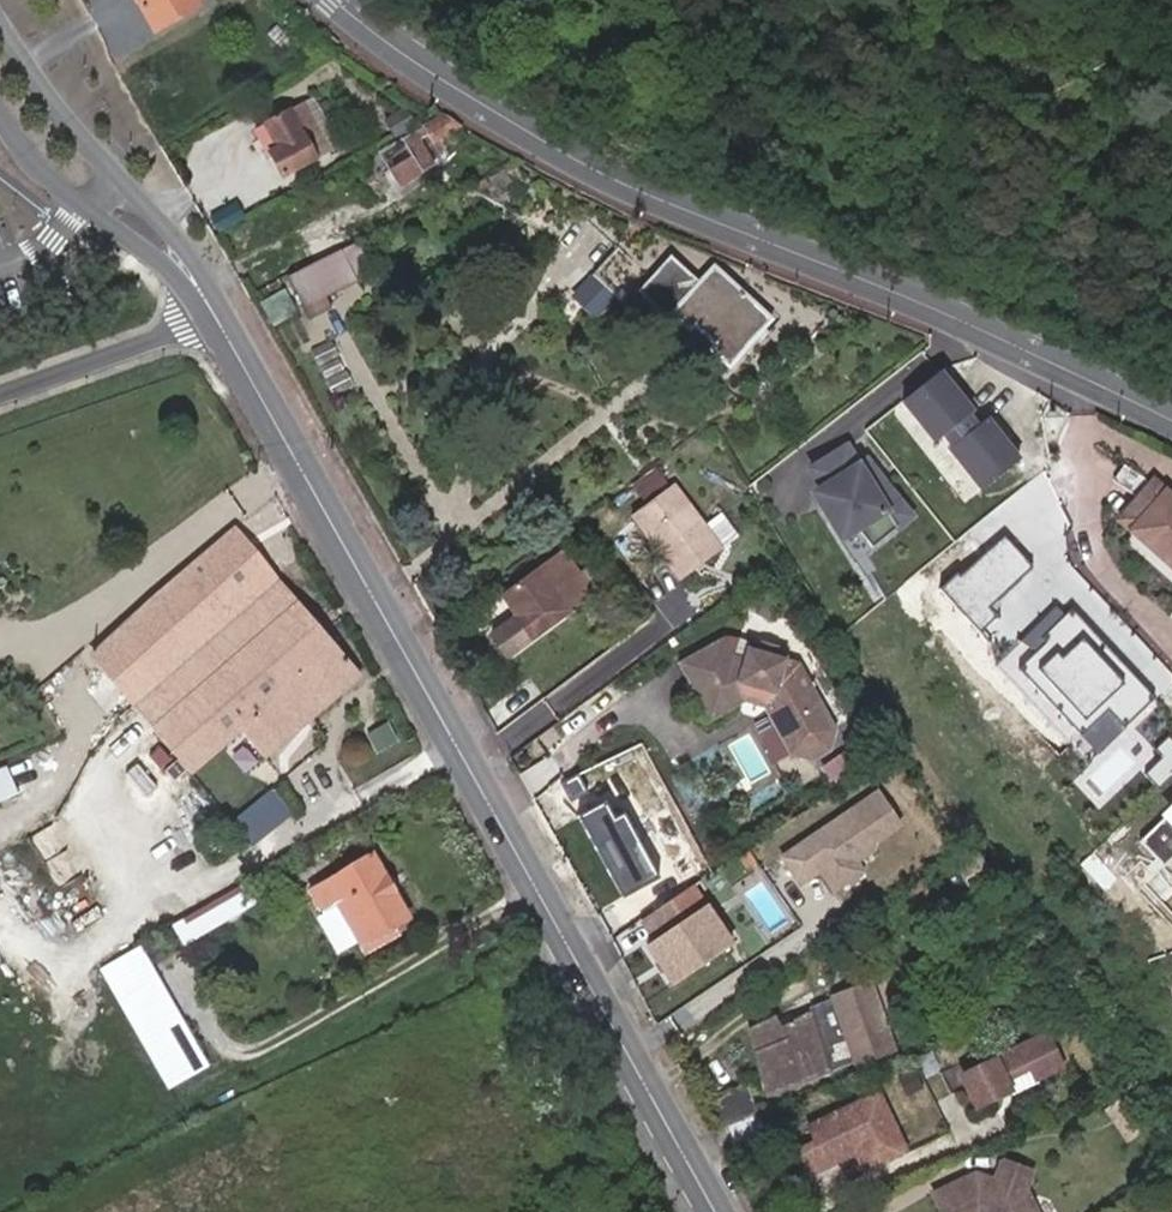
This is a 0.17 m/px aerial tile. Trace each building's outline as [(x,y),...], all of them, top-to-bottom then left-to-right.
[(152,33),(197,7),(193,0),(134,0),(152,33)] [(306,107),(263,130),(275,154),(267,159),(279,182),(332,153),(306,107)] [(388,118),(375,125),(384,144),(398,136),(388,118)] [(433,145),(461,129),(443,118),(425,128),(433,145)] [(263,161),(267,159),(275,154),(263,130),(250,138),(263,161)] [(394,170),(405,189),(424,178),(419,169),(432,161),(421,143),(425,141),(420,133),(381,154),(390,171),(394,170)] [(394,194),(405,189),(394,170),(390,171),(382,176),(394,194)] [(227,208),(202,222),(210,239),(237,225),(227,208)] [(332,230),(355,279),(369,272),(346,223),(332,230)] [(330,243),(301,259),(306,268),(335,254),(330,243)] [(644,279),(630,266),(611,251),(583,279),(613,310),(621,302),(644,279)] [(666,258),(636,294),(667,322),(671,319),(690,335),(695,330),(715,349),(710,354),(730,373),(772,328),(711,272),(698,286),(666,258)] [(339,263),(282,293),(298,322),(353,293),(339,263)] [(602,303),(582,282),(565,299),(586,320),(602,303)] [(326,355),(305,364),(313,381),(332,372),(326,355)] [(332,372),(313,381),(320,394),(338,385),(340,384),(334,371),(332,372)] [(974,432),(966,421),(969,418),(937,377),(900,405),(933,447),(952,432),(961,442),(947,453),(979,495),(1016,466),(983,425),(974,432)] [(348,401),(338,385),(320,394),(327,411),(348,401)] [(912,515),(882,477),(871,483),(862,468),(848,446),(813,467),(825,487),(821,501),(833,521),(858,527),(873,546),(912,515)] [(882,477),(870,463),(862,468),(871,483),(882,477)] [(629,480),(637,497),(664,485),(657,468),(629,480)] [(1114,518),(1171,573),(1171,496),(1152,477),(1114,518)] [(680,503),(637,536),(687,601),(730,567),(712,545),(680,503)] [(95,659),(129,703),(192,775),(213,757),(221,767),(230,759),(222,749),(242,733),(264,757),(362,673),(277,573),(237,525),(139,610),(95,659)] [(746,555),(728,532),(712,545),(730,567),(746,555)] [(1000,538),(937,588),(972,631),(991,616),(982,605),(1026,570),(1000,538)] [(525,649),(589,603),(561,561),(499,603),(514,623),(486,644),(501,665),(525,649)] [(1157,704),(1065,605),(1002,662),(1094,762),(1157,704)] [(720,635),(680,658),(691,677),(731,654),(720,635)] [(731,654),(691,677),(707,706),(750,681),(778,688),(774,703),(799,746),(838,723),(802,660),(786,656),(787,652),(780,650),(776,643),(761,639),(754,644),(748,642),(744,657),(731,654)] [(750,681),(707,706),(713,716),(746,697),(748,697),(767,702),(793,749),(816,756),(834,747),(838,723),(799,746),(774,703),(778,688),(750,681)] [(388,720),(364,732),(374,752),(398,740),(388,720)] [(819,762),(834,783),(859,765),(844,744),(819,762)] [(36,770),(32,757),(0,767),(0,799),(14,795),(9,779),(36,770)] [(875,788),(774,856),(796,889),(816,875),(830,896),(863,873),(852,857),(900,825),(875,788)] [(1127,832),(1157,862),(1171,848),(1171,788),(1127,832)] [(79,871),(49,823),(23,840),(53,888),(79,871)] [(410,915),(371,846),(345,861),(349,867),(318,885),(323,894),(329,890),(335,901),(342,896),(354,915),(346,920),(364,951),(389,936),(385,930),(410,915)] [(252,901),(244,883),(180,920),(189,937),(252,901)] [(692,883),(634,920),(648,942),(642,949),(667,987),(732,946),(692,883)] [(101,965),(169,1081),(208,1060),(140,943),(120,954),(101,965)] [(884,951),(876,955),(880,966),(889,962),(884,951)] [(881,1042),(876,1028),(862,989),(858,980),(827,993),(792,1012),(787,1001),(742,1026),(763,1093),(881,1042)] [(862,989),(876,1028),(888,1023),(874,983),(862,989)] [(1040,1042),(958,1081),(972,1111),(1005,1095),(999,1084),(1024,1073),(1029,1084),(1054,1072),(1040,1042)] [(1029,1084),(1024,1073),(999,1084),(1005,1095),(1029,1084)] [(708,1098),(717,1125),(753,1112),(743,1085),(708,1098)] [(873,1094),(802,1128),(810,1144),(788,1154),(798,1176),(845,1154),(853,1155),(861,1173),(901,1154),(873,1094)] [(751,1115),(722,1126),(733,1154),(744,1150),(762,1143),(751,1115)] [(744,1150),(748,1161),(766,1154),(762,1143),(744,1150)] [(1021,1193),(1026,1173),(999,1162),(995,1164),(989,1181),(969,1174),(926,1195),(934,1211),(1030,1211),(1021,1193)]
